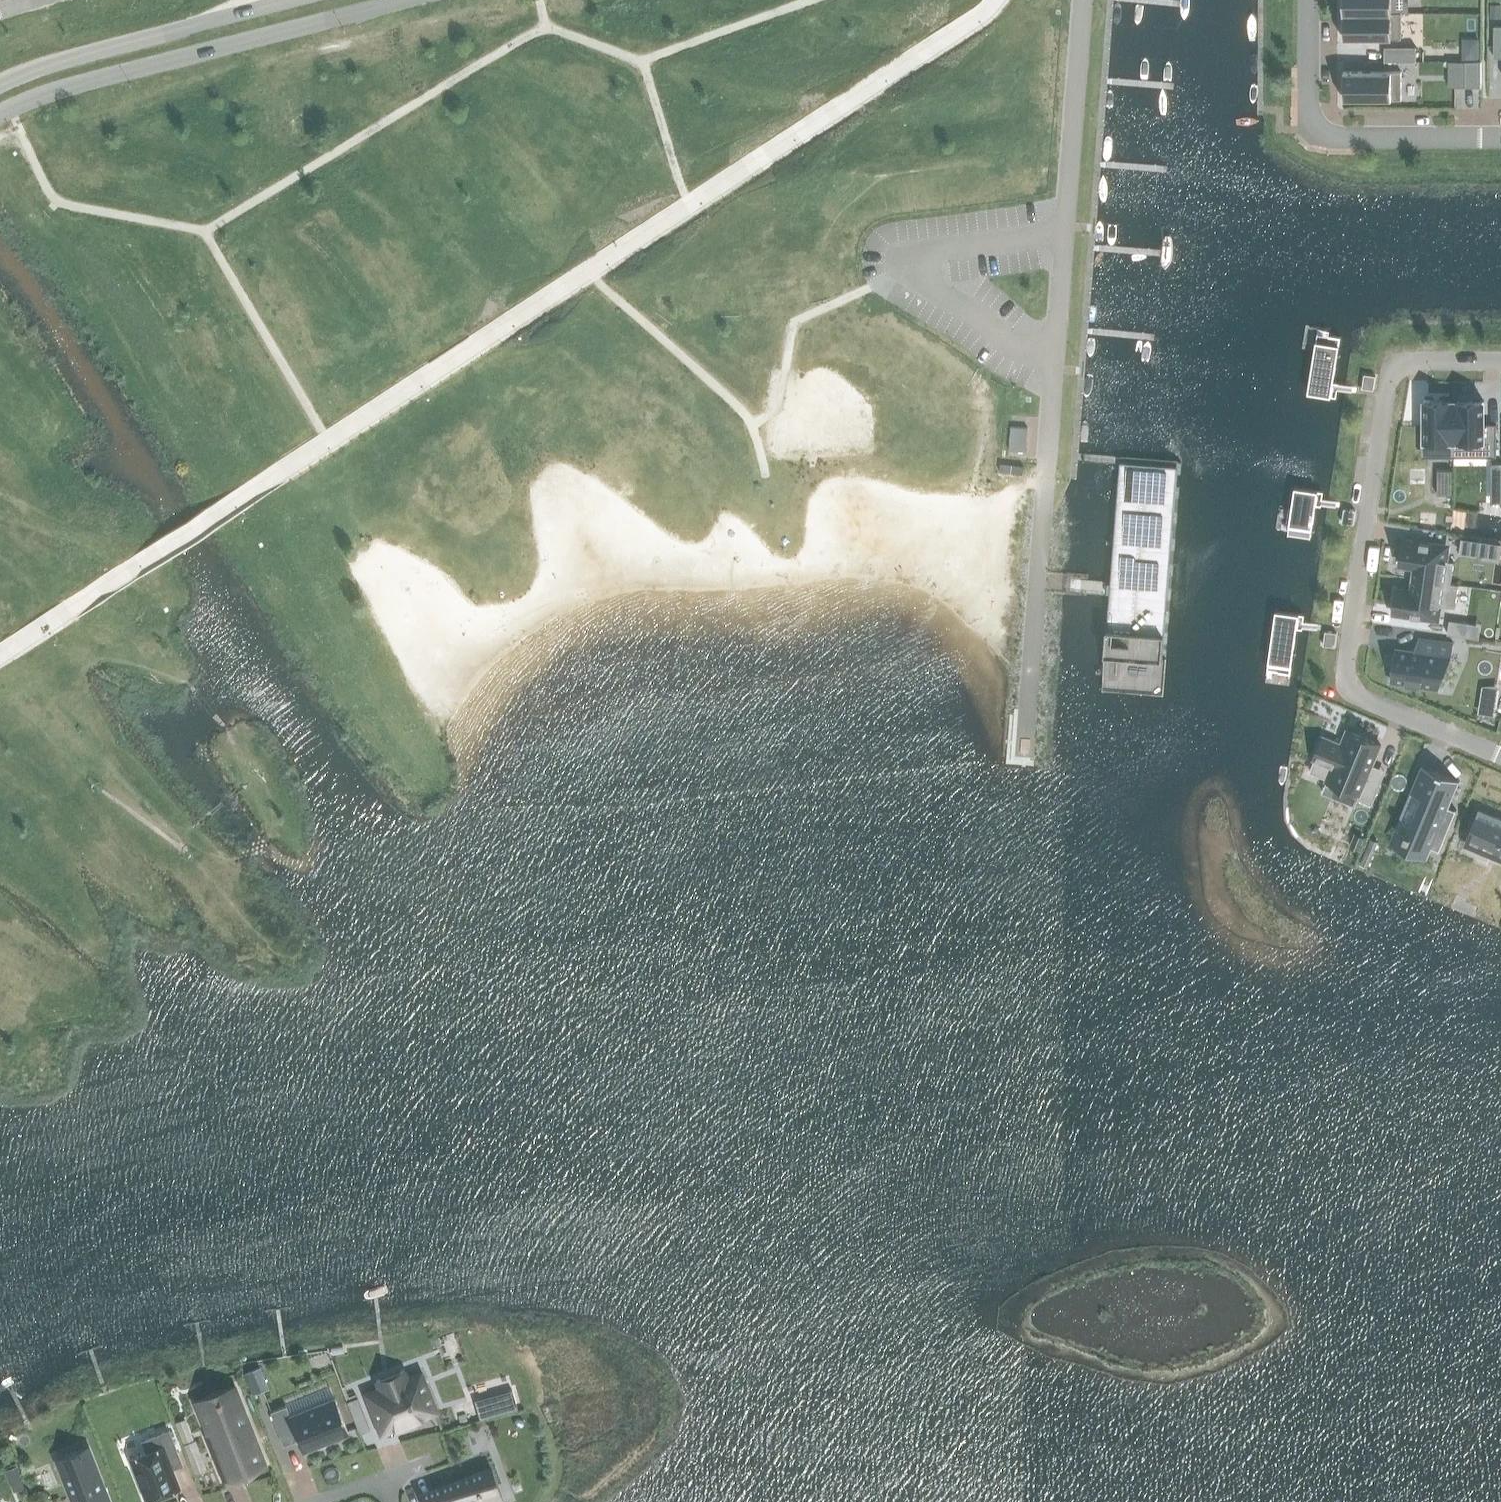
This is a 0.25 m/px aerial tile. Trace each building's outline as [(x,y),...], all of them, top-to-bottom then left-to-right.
[(1401,16),(1401,12),(1391,12),(1391,0),(1343,0),(1343,16),(1401,16)] [(1490,18),(1500,18),(1500,5),(1490,5),(1490,18)] [(1343,16),(1343,39),(1401,39),(1401,16),(1343,16)] [(1416,47),(1384,47),(1384,61),(1416,62),(1416,47)] [(1465,87),(1481,87),(1481,61),(1465,61),(1465,87)] [(1401,72),(1343,72),(1343,73),(1343,100),(1401,100),(1401,72)] [(1342,349),(1316,345),(1309,396),(1335,399),(1342,349)] [(1364,374),(1362,388),(1373,390),(1375,376),(1364,374)] [(1421,424),(1421,447),(1437,447),(1437,457),(1454,457),(1454,447),(1454,401),(1424,401),(1424,424),(1421,424)] [(1454,401),(1454,447),(1481,447),(1481,457),(1496,457),(1496,424),(1483,424),(1483,401),(1454,401)] [(1011,446),(1027,448),(1030,425),(1014,423),(1011,446)] [(1182,459),(1119,454),(1109,589),(1102,689),(1165,694),(1182,459)] [(1025,462),(1023,485),(1031,486),(1033,463),(1025,462)] [(1490,493),(1500,493),(1500,463),(1490,463),(1490,493)] [(1437,470),(1437,495),(1452,495),(1452,470),(1437,470)] [(1322,486),(1295,483),(1288,534),(1315,537),(1322,486)] [(1344,509),(1342,522),(1342,523),(1353,524),(1355,511),(1355,510),(1344,509)] [(1458,585),(1458,584),(1450,583),(1453,562),(1441,560),(1443,545),(1403,539),(1399,565),(1414,567),(1413,579),(1458,585)] [(1461,540),(1460,553),(1483,556),(1485,544),(1461,540)] [(1458,585),(1413,579),(1411,590),(1396,588),(1392,614),(1433,620),(1435,605),(1455,608),(1458,585)] [(1296,615),(1273,612),(1265,671),(1287,675),(1296,615)] [(1449,620),(1447,634),(1471,638),(1473,624),(1449,620)] [(1325,632),(1324,645),(1335,647),(1337,633),(1325,632)] [(1453,643),(1422,639),(1420,652),(1396,649),(1391,682),(1434,689),(1439,655),(1451,657),(1453,643)] [(1495,705),(1480,703),(1478,713),(1493,715),(1495,705)] [(1340,744),(1323,737),(1313,760),(1331,767),(1325,781),(1358,794),(1356,799),(1371,805),(1381,782),(1367,776),(1380,745),(1346,731),(1340,744)] [(1410,793),(1421,797),(1404,838),(1439,852),(1456,810),(1448,807),(1453,795),(1459,782),(1421,766),(1410,793)] [(1478,809),(1465,841),(1469,841),(1500,854),(1500,822),(1499,822),(1500,818),(1478,809)] [(1356,834),(1350,846),(1358,850),(1364,837),(1356,834)] [(1370,839),(1360,864),(1368,867),(1378,842),(1370,839)] [(331,1347),(331,1350),(332,1355),(343,1354),(342,1350),(341,1346),(331,1347)] [(533,1364),(530,1358),(525,1361),(527,1363),(525,1365),(527,1368),(533,1364)] [(259,1367),(243,1373),(252,1394),(268,1388),(259,1367)] [(378,1389),(365,1394),(376,1422),(380,1434),(394,1428),(435,1412),(420,1373),(406,1378),(403,1370),(375,1381),(378,1389)] [(239,1474),(261,1465),(234,1394),(220,1400),(220,1399),(216,1400),(217,1401),(206,1405),(216,1431),(206,1435),(214,1455),(230,1449),(239,1474)] [(285,1406),(270,1412),(283,1445),(297,1440),(302,1451),(348,1432),(334,1398),(289,1416),(285,1406)] [(357,1398),(347,1401),(359,1433),(369,1429),(357,1398)] [(178,1419),(184,1439),(194,1436),(188,1416),(178,1419)] [(156,1436),(161,1447),(131,1458),(147,1500),(177,1488),(166,1458),(177,1453),(168,1431),(156,1436)] [(195,1440),(184,1444),(192,1465),(203,1461),(195,1440)] [(88,1448),(56,1460),(72,1501),(109,1501),(88,1448)] [(420,1495),(423,1501),(503,1501),(497,1486),(491,1469),(420,1495)] [(10,1482),(14,1492),(25,1487),(21,1478),(10,1482)]
